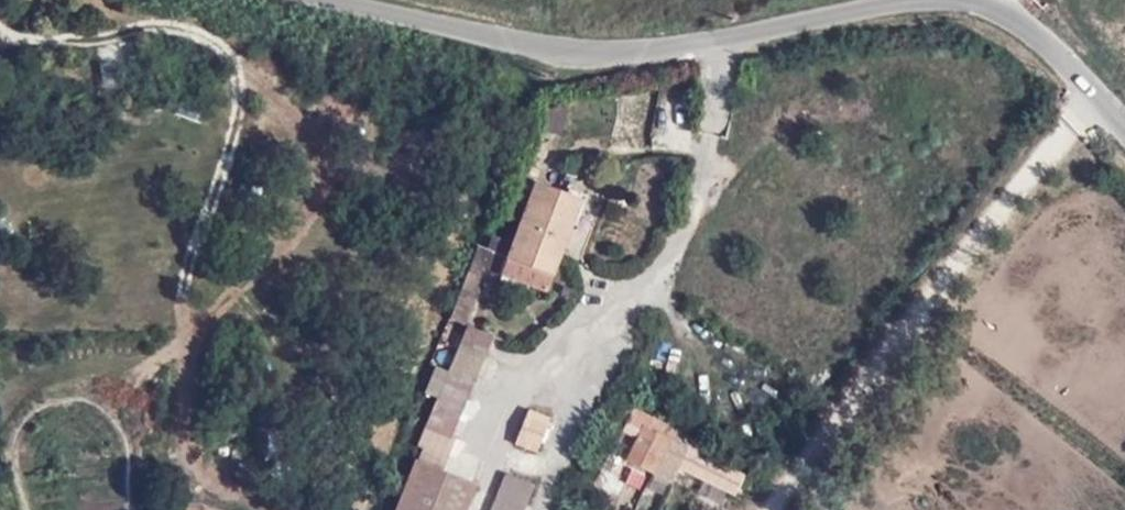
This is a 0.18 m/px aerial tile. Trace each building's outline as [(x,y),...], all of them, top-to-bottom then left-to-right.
[(178,104),(174,116),(200,124),(204,112),(178,104)] [(532,182),(508,244),(488,236),(483,250),(475,246),(447,317),(462,323),(481,274),(493,279),(495,274),(540,291),(576,198),(532,182)] [(391,509),(462,509),(473,484),(440,471),(453,438),(448,436),(488,334),(465,325),(447,372),(433,366),(424,389),(434,393),(414,444),(420,446),(415,460),(411,459),(391,509)] [(743,459),(634,409),(628,424),(641,433),(628,457),(656,475),(665,462),(725,486),(743,459)] [(526,410),(513,443),(532,451),(545,417),(526,410)] [(534,487),(506,476),(492,509),(525,509),(534,487)]
